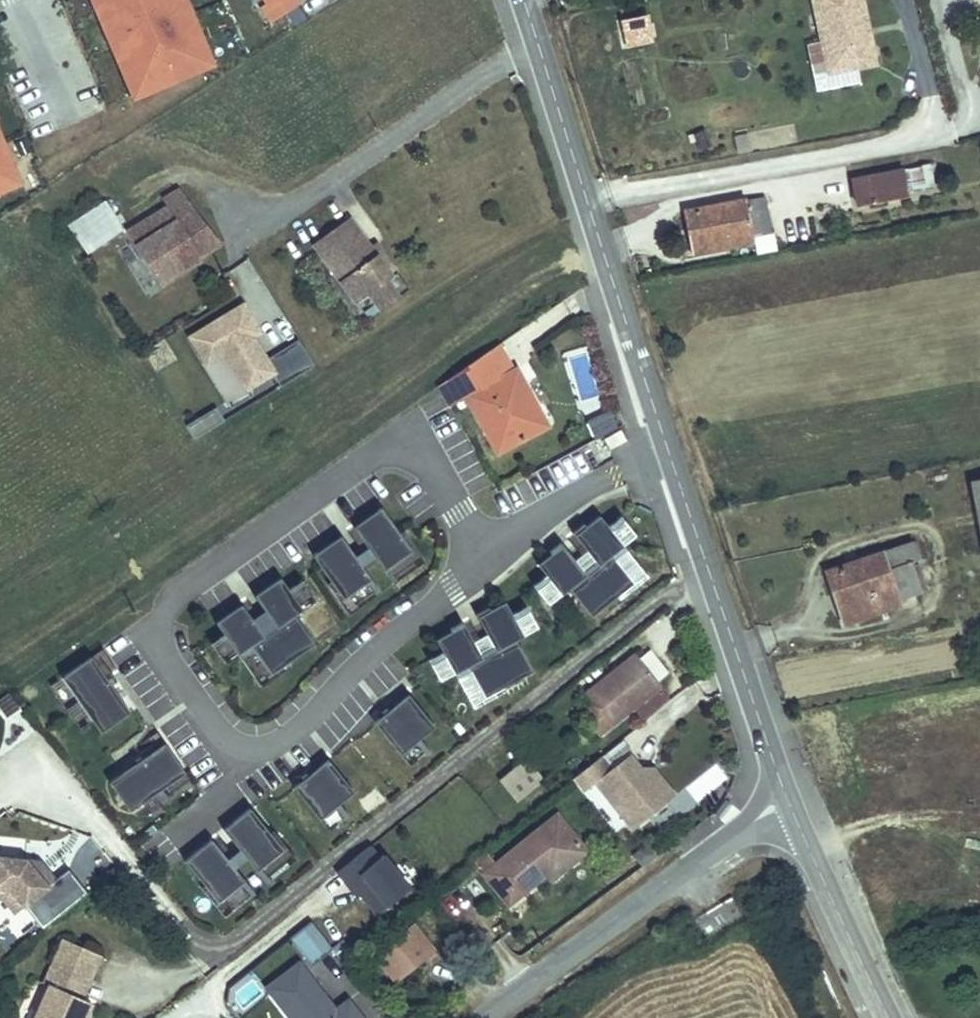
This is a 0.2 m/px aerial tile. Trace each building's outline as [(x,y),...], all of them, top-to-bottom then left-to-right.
[(212,71),(185,0),(85,0),(124,104),(212,71)] [(296,0),(255,0),(265,18),(296,0)] [(853,0),(811,0),(809,0),(825,77),(876,66),(870,35),(861,37),(853,0)] [(863,0),(853,0),(861,37),(870,35),(863,0)] [(646,13),(614,19),(620,49),(651,44),(646,13)] [(25,191),(0,125),(0,200),(25,191)] [(300,161),(294,151),(283,157),(289,168),(300,161)] [(931,165),(904,168),(907,190),(933,187),(931,165)] [(908,198),(902,169),(847,179),(853,209),(908,198)] [(180,189),(163,200),(167,206),(186,197),(180,189)] [(219,242),(186,197),(167,206),(199,255),(219,242)] [(681,211),(690,258),(753,245),(755,256),(775,252),(764,197),(745,201),(744,198),(681,211)] [(124,228),(105,201),(69,226),(86,251),(124,228)] [(199,255),(167,206),(126,230),(159,283),(200,257),(199,255)] [(370,248),(348,218),(313,243),(356,302),(369,293),(380,309),(409,289),(397,271),(390,276),(370,248)] [(397,271),(376,243),(370,248),(390,276),(397,271)] [(270,360),(257,339),(265,334),(245,303),(188,338),(207,369),(226,357),(248,393),(275,377),(281,385),(314,365),(300,341),(270,360)] [(503,344),(439,388),(450,408),(466,400),(498,458),(554,429),(541,405),(534,408),(522,387),(529,383),(520,366),(517,368),(503,344)] [(541,405),(529,383),(522,387),(534,408),(541,405)] [(225,420),(216,407),(187,426),(195,439),(225,420)] [(618,428),(610,410),(603,414),(612,431),(618,428)] [(612,431),(603,414),(586,422),(595,439),(612,431)] [(968,483),(979,545),(979,481),(968,483)] [(386,573),(415,553),(402,536),(384,509),(355,529),(386,573)] [(598,566),(586,575),(561,542),(549,551),(551,553),(537,564),(546,575),(561,595),(569,589),(591,616),(616,596),(633,583),(611,556),(624,546),(608,526),(599,515),(586,526),(584,524),(572,533),(598,566)] [(621,516),(608,526),(624,546),(636,536),(621,516)] [(415,553),(386,573),(395,587),(428,564),(406,533),(402,536),(415,553)] [(374,582),(343,536),(314,556),(333,583),(346,601),(374,582)] [(887,571),(910,563),(918,560),(911,542),(881,552),(887,571)] [(633,583),(616,596),(619,600),(648,577),(624,546),(611,556),(633,583)] [(854,624),(900,607),(898,602),(921,594),(910,563),(887,571),(881,552),(822,573),(830,596),(843,592),(854,624)] [(546,575),(533,585),(548,605),(561,595),(546,575)] [(280,630),(267,639),(244,606),(217,624),(226,637),(240,658),(254,648),(274,676),(291,664),(317,647),(297,618),(306,612),(291,592),(283,580),(257,598),(280,630)] [(384,595),(374,582),(346,601),(333,583),(329,586),(351,618),(384,595)] [(291,592),(306,612),(319,604),(304,583),(291,592)] [(842,628),(854,624),(843,592),(830,596),(842,628)] [(451,631),(435,639),(442,652),(454,674),(468,666),(485,697),(504,687),(532,671),(515,641),(524,636),(512,614),(505,601),(490,610),(488,607),(475,614),(497,653),(484,660),(463,622),(450,629),(451,631)] [(526,606),(512,614),(524,636),(538,628),(526,606)] [(227,666),(240,658),(226,637),(213,646),(227,666)] [(254,648),(240,658),(263,690),(294,669),(291,664),(274,676),(254,648)] [(442,652),(428,660),(440,682),(454,674),(442,652)] [(663,690),(665,689),(636,653),(586,693),(594,704),(582,714),(602,739),(637,711),(663,690)] [(131,712),(92,656),(62,678),(101,733),(131,712)] [(468,666),(454,674),(474,709),(506,691),(504,687),(485,697),(468,666)] [(646,722),(672,701),(663,690),(637,711),(646,722)] [(436,727),(410,695),(375,723),(401,755),(416,743),(427,757),(432,753),(421,740),(436,727)] [(164,742),(109,779),(129,809),(142,800),(154,792),(163,805),(171,800),(162,787),(184,771),(164,742)] [(413,769),(427,757),(416,743),(401,755),(413,769)] [(604,758),(575,781),(586,795),(598,785),(635,832),(671,803),(644,769),(633,755),(614,770),(604,758)] [(546,781),(528,759),(500,781),(518,803),(546,781)] [(355,793),(329,761),(295,788),(321,821),(336,809),(346,822),(350,818),(340,806),(355,793)] [(657,769),(644,769),(671,803),(679,797),(657,769)] [(171,800),(194,784),(184,771),(162,787),(171,800)] [(163,805),(154,792),(142,800),(151,814),(163,805)] [(720,819),(731,804),(725,800),(715,815),(720,819)] [(271,834),(251,809),(224,830),(267,884),(271,882),(260,869),(284,850),(271,834)] [(346,822),(336,809),(321,821),(330,832),(332,834),(346,822)] [(558,874),(586,851),(556,814),(496,864),(484,873),(509,904),(547,873),(553,868),(558,874)] [(260,869),(271,882),(298,860),(275,831),(271,834),(284,850),(260,869)] [(255,894),(212,840),(185,862),(205,886),(218,903),(242,884),(252,896),(255,894)] [(408,897),(369,847),(333,876),(353,902),(358,898),(377,921),(408,897)] [(496,864),(487,853),(475,863),(484,873),(496,864)] [(28,860),(0,857),(0,893),(10,894),(23,910),(25,912),(28,910),(53,890),(50,887),(28,860)] [(58,880),(42,861),(28,860),(50,887),(58,880)] [(558,874),(553,868),(547,873),(552,879),(558,874)] [(58,880),(50,887),(53,890),(28,910),(44,931),(89,895),(70,871),(58,880)] [(218,903),(205,886),(201,889),(224,918),(252,896),(242,884),(218,903)] [(10,894),(0,893),(0,902),(3,902),(15,916),(23,910),(10,894)] [(454,933),(446,924),(440,929),(447,938),(454,933)] [(289,945),(311,972),(335,953),(314,926),(289,945)] [(398,985),(437,955),(415,927),(376,957),(398,985)] [(90,978),(100,955),(64,939),(53,962),(90,978)] [(81,998),(90,978),(53,962),(43,984),(49,987),(50,984),(81,998)] [(284,1017),(362,1017),(349,1002),(337,1012),(300,965),(264,993),(284,1017)] [(91,1003),(81,998),(50,984),(49,987),(35,1017),(84,1017),(91,1003)]
